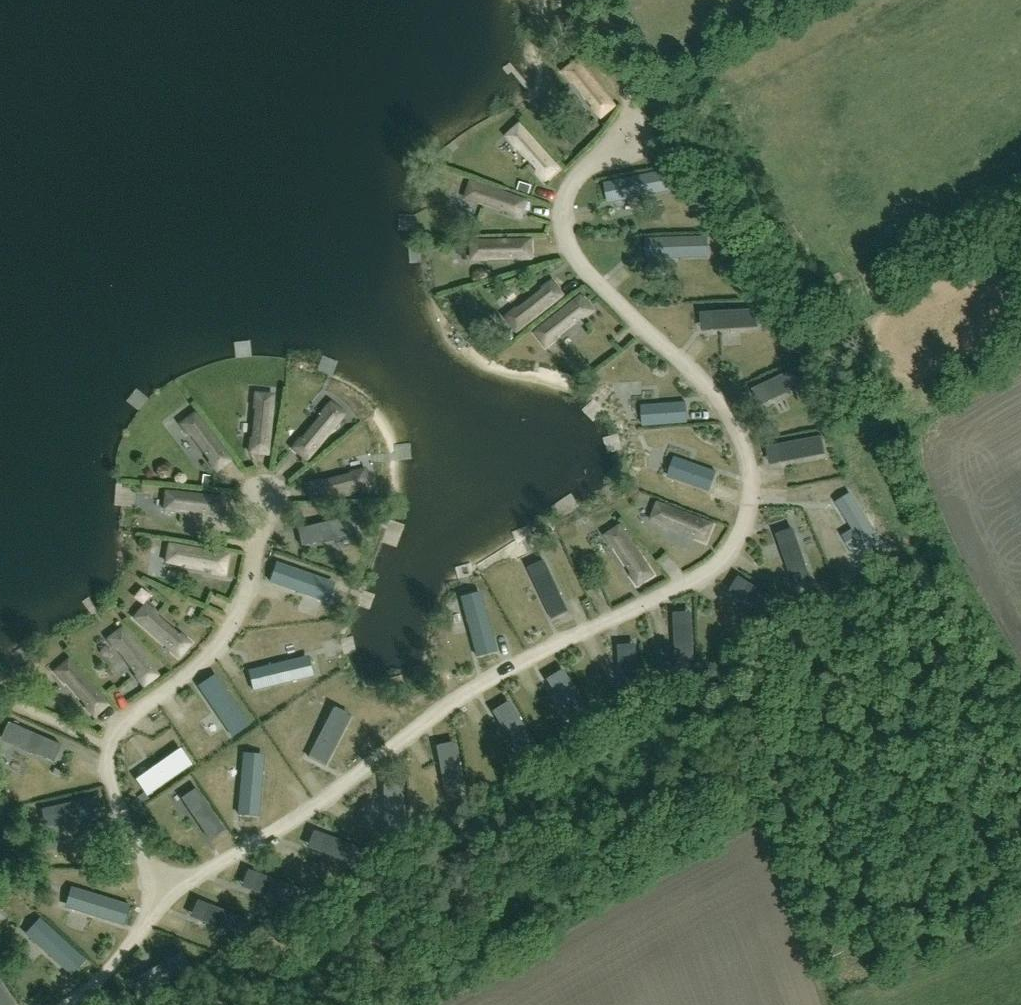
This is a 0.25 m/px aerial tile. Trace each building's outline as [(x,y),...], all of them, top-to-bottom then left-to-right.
[(606,124),(622,109),(584,60),(565,73),(577,87),(580,86),(598,110),(596,111),(606,124)] [(568,172),(527,126),(510,139),(520,152),(523,150),(541,174),(538,177),(547,189),(568,172)] [(535,203),(476,182),(468,203),(484,209),(485,207),(511,216),(510,218),(528,225),(535,203)] [(708,237),(652,239),(653,258),(708,257),(708,237)] [(539,241),(476,242),(476,265),(495,265),(495,262),(524,263),(524,264),(540,263),(539,241)] [(505,319),(512,327),(514,326),(519,331),(562,297),(558,292),(560,290),(553,281),(543,289),(544,291),(519,310),(518,308),(505,319)] [(546,348),(558,338),(557,337),(582,317),(583,319),(593,311),(586,302),(584,304),(579,298),(535,333),(546,348)] [(713,312),(714,330),(758,328),(757,309),(713,312)] [(811,382),(804,367),(803,365),(763,384),(771,401),(783,395),(800,387),(811,382)] [(249,453),(261,454),(261,451),(268,452),(273,399),(266,398),(266,395),(255,394),(254,409),(256,409),(253,439),(251,439),(249,453)] [(304,455),(308,458),(343,417),(337,413),(339,410),(330,403),(321,415),(322,416),(302,440),(301,439),(292,449),(302,457),(304,455)] [(686,403),(652,405),(654,425),(688,423),(686,403)] [(216,472),(225,465),(224,463),(229,458),(195,413),(180,424),(190,437),(191,435),(210,460),(209,462),(216,472)] [(822,435),(819,435),(778,443),(782,463),(826,454),(825,452),(822,435)] [(717,472),(684,461),(678,480),(710,491),(717,472)] [(307,484),(310,495),(313,494),(315,501),(370,487),(365,469),(350,473),(351,475),(321,483),(320,481),(307,484)] [(223,517),(224,506),(221,506),(222,499),(169,492),(168,499),(165,499),(164,510),(179,512),(179,510),(210,514),(210,516),(223,517)] [(850,493),(835,502),(863,545),(878,536),(850,493)] [(710,524),(658,503),(651,520),(665,526),(666,524),(695,535),(694,537),(707,542),(711,532),(708,530),(710,524)] [(354,517),(354,516),(297,529),(302,547),(325,542),(325,543),(326,543),(325,540),(355,533),(351,517),(354,517)] [(623,528),(617,532),(615,530),(606,536),(614,549),(616,547),(633,574),(631,575),(639,586),(648,579),(646,577),(652,573),(623,528)] [(812,582),(798,540),(780,546),(795,588),(812,582)] [(224,573),(226,562),(223,562),(225,555),(169,545),(166,563),(181,566),(181,564),(212,569),(212,571),(224,573)] [(329,582),(277,564),(270,581),(323,599),(329,582)] [(533,579),(552,619),(569,611),(550,571),(533,579)] [(777,622),(787,607),(749,583),(739,598),(777,622)] [(481,597),(463,602),(477,656),(495,651),(481,597)] [(180,652),(182,654),(191,644),(180,635),(179,636),(156,616),(157,615),(146,605),(134,619),(176,656),(180,652)] [(695,668),(693,624),(674,625),(676,669),(695,668)] [(143,687),(152,680),(150,678),(156,673),(122,628),(107,639),(116,652),(118,650),(137,675),(135,676),(136,677),(143,687)] [(619,657),(621,702),(640,701),(638,656),(619,657)] [(303,658),(248,672),(253,690),(307,677),(303,658)] [(94,717),(102,710),(100,707),(106,703),(68,660),(55,672),(65,684),(66,682),(87,706),(85,707),(94,717)] [(217,680),(201,690),(233,736),(248,726),(217,680)] [(568,680),(552,689),(575,728),(591,718),(568,680)] [(514,712),(499,721),(522,759),(538,749),(514,712)] [(328,718),(308,757),(325,766),(345,726),(328,718)] [(54,762),(61,745),(8,722),(8,723),(10,724),(4,739),(31,751),(30,754),(31,754),(32,753),(54,762)] [(190,765),(179,750),(154,767),(155,769),(140,780),(150,794),(190,765)] [(438,757),(447,801),(465,797),(456,753),(438,757)] [(262,760),(243,759),(239,814),(258,816),(262,760)] [(209,840),(223,830),(195,789),(194,789),(196,791),(183,799),(195,816),(194,817),(209,840)] [(384,796),(385,840),(404,840),(402,795),(384,796)] [(96,798),(52,807),(56,825),(100,816),(96,798)] [(366,850),(324,835),(318,852),(354,866),(360,868),(362,861),(366,850)] [(301,889),(259,874),(252,891),(286,904),(294,907),(298,897),(301,889)] [(76,890),(70,908),(124,924),(130,906),(76,890)] [(250,921),(208,905),(201,922),(232,934),(243,938),(248,925),(250,921)] [(43,923),(30,937),(71,974),(84,961),(43,923)] [(148,993),(189,968),(185,960),(181,953),(157,967),(158,968),(143,977),(144,979),(151,990),(148,992),(148,993)] [(0,983),(0,1004),(14,1004),(0,983)]
